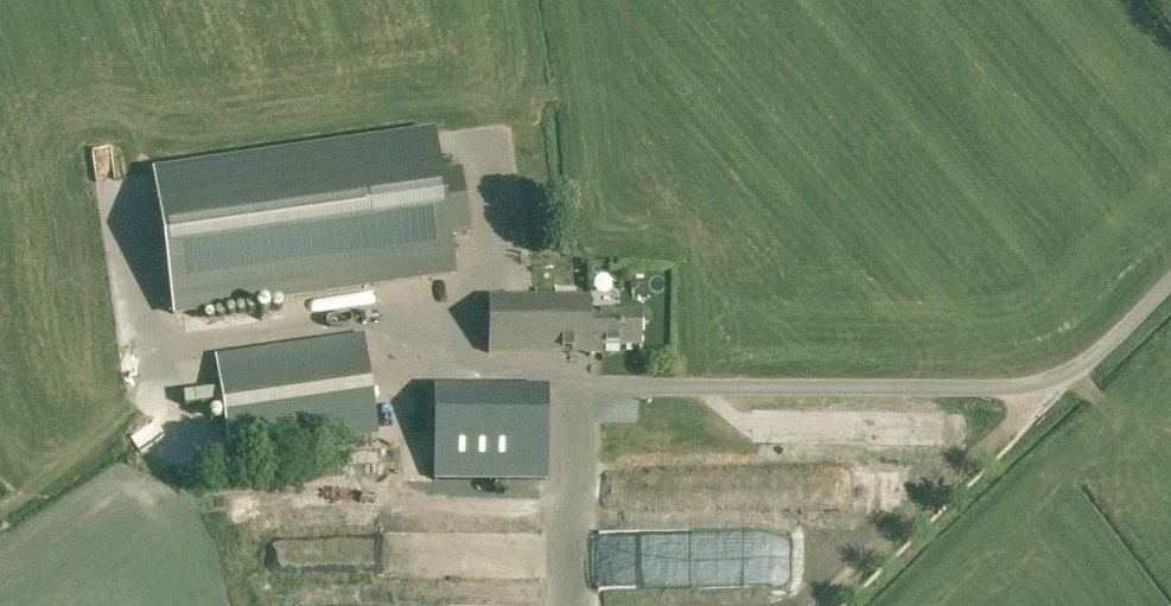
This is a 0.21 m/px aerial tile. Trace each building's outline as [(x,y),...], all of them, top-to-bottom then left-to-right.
[(120,107),(130,178),(155,175),(435,135),(425,63),(120,107)] [(155,175),(175,314),(455,274),(450,237),(471,234),(461,169),(441,172),(435,135),(155,175)] [(591,300),(489,299),(488,352),(591,353),(591,346),(639,347),(640,315),(591,315),(591,300)] [(379,435),(365,334),(216,355),(230,456),(379,435)] [(548,481),(549,387),(434,387),(434,389),(434,426),(434,480),(548,481)] [(260,534),(261,569),(305,568),(304,533),(260,534)]
